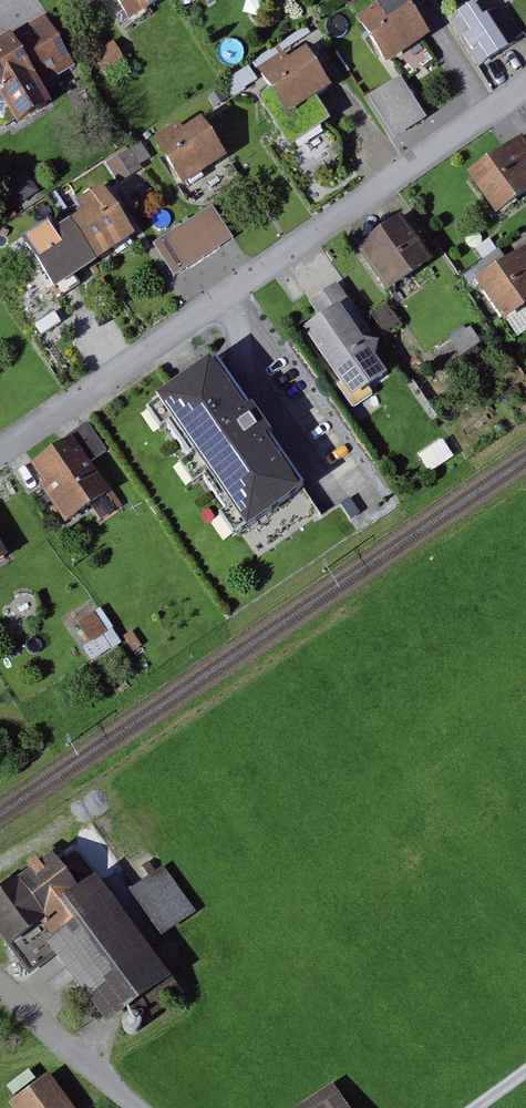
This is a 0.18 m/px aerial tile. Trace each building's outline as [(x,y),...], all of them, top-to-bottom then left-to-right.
[(137,28),(182,0),(120,0),(137,28)] [(388,64),(431,35),(408,0),(399,0),(362,25),(388,64)] [(474,64),(507,52),(488,0),(485,0),(455,11),(474,64)] [(0,47),(0,111),(13,103),(28,129),(60,110),(45,85),(75,67),(47,20),(0,47)] [(268,78),(294,117),(337,88),(311,49),(268,78)] [(397,138),(428,118),(402,77),(370,97),(397,138)] [(271,86),(258,94),(278,124),(291,116),(271,86)] [(161,150),(187,189),(231,160),(205,121),(161,150)] [(474,182),(503,223),(525,206),(525,144),(474,182)] [(30,249),(57,291),(135,240),(108,198),(30,249)] [(176,276),(237,237),(217,205),(155,244),(176,276)] [(410,225),(364,256),(391,296),(437,265),(410,225)] [(487,287),(513,326),(525,317),(525,261),(487,287)] [(311,337),(359,408),(398,383),(338,292),(317,306),(330,325),(311,337)] [(469,327),(439,353),(453,370),(483,344),(469,327)] [(206,362),(146,403),(237,535),(297,494),(206,362)] [(116,497),(81,445),(39,473),(74,525),(116,497)] [(20,565),(0,532),(0,577),(20,565)] [(100,610),(78,621),(96,657),(119,646),(100,610)] [(161,857),(127,880),(164,934),(197,911),(161,857)] [(0,892),(0,939),(13,958),(45,935),(102,1017),(162,976),(94,878),(70,894),(46,860),(0,892)] [(51,1075),(16,1100),(22,1107),(76,1107),(51,1075)] [(334,1084),(299,1107),(351,1107),(334,1084)]
